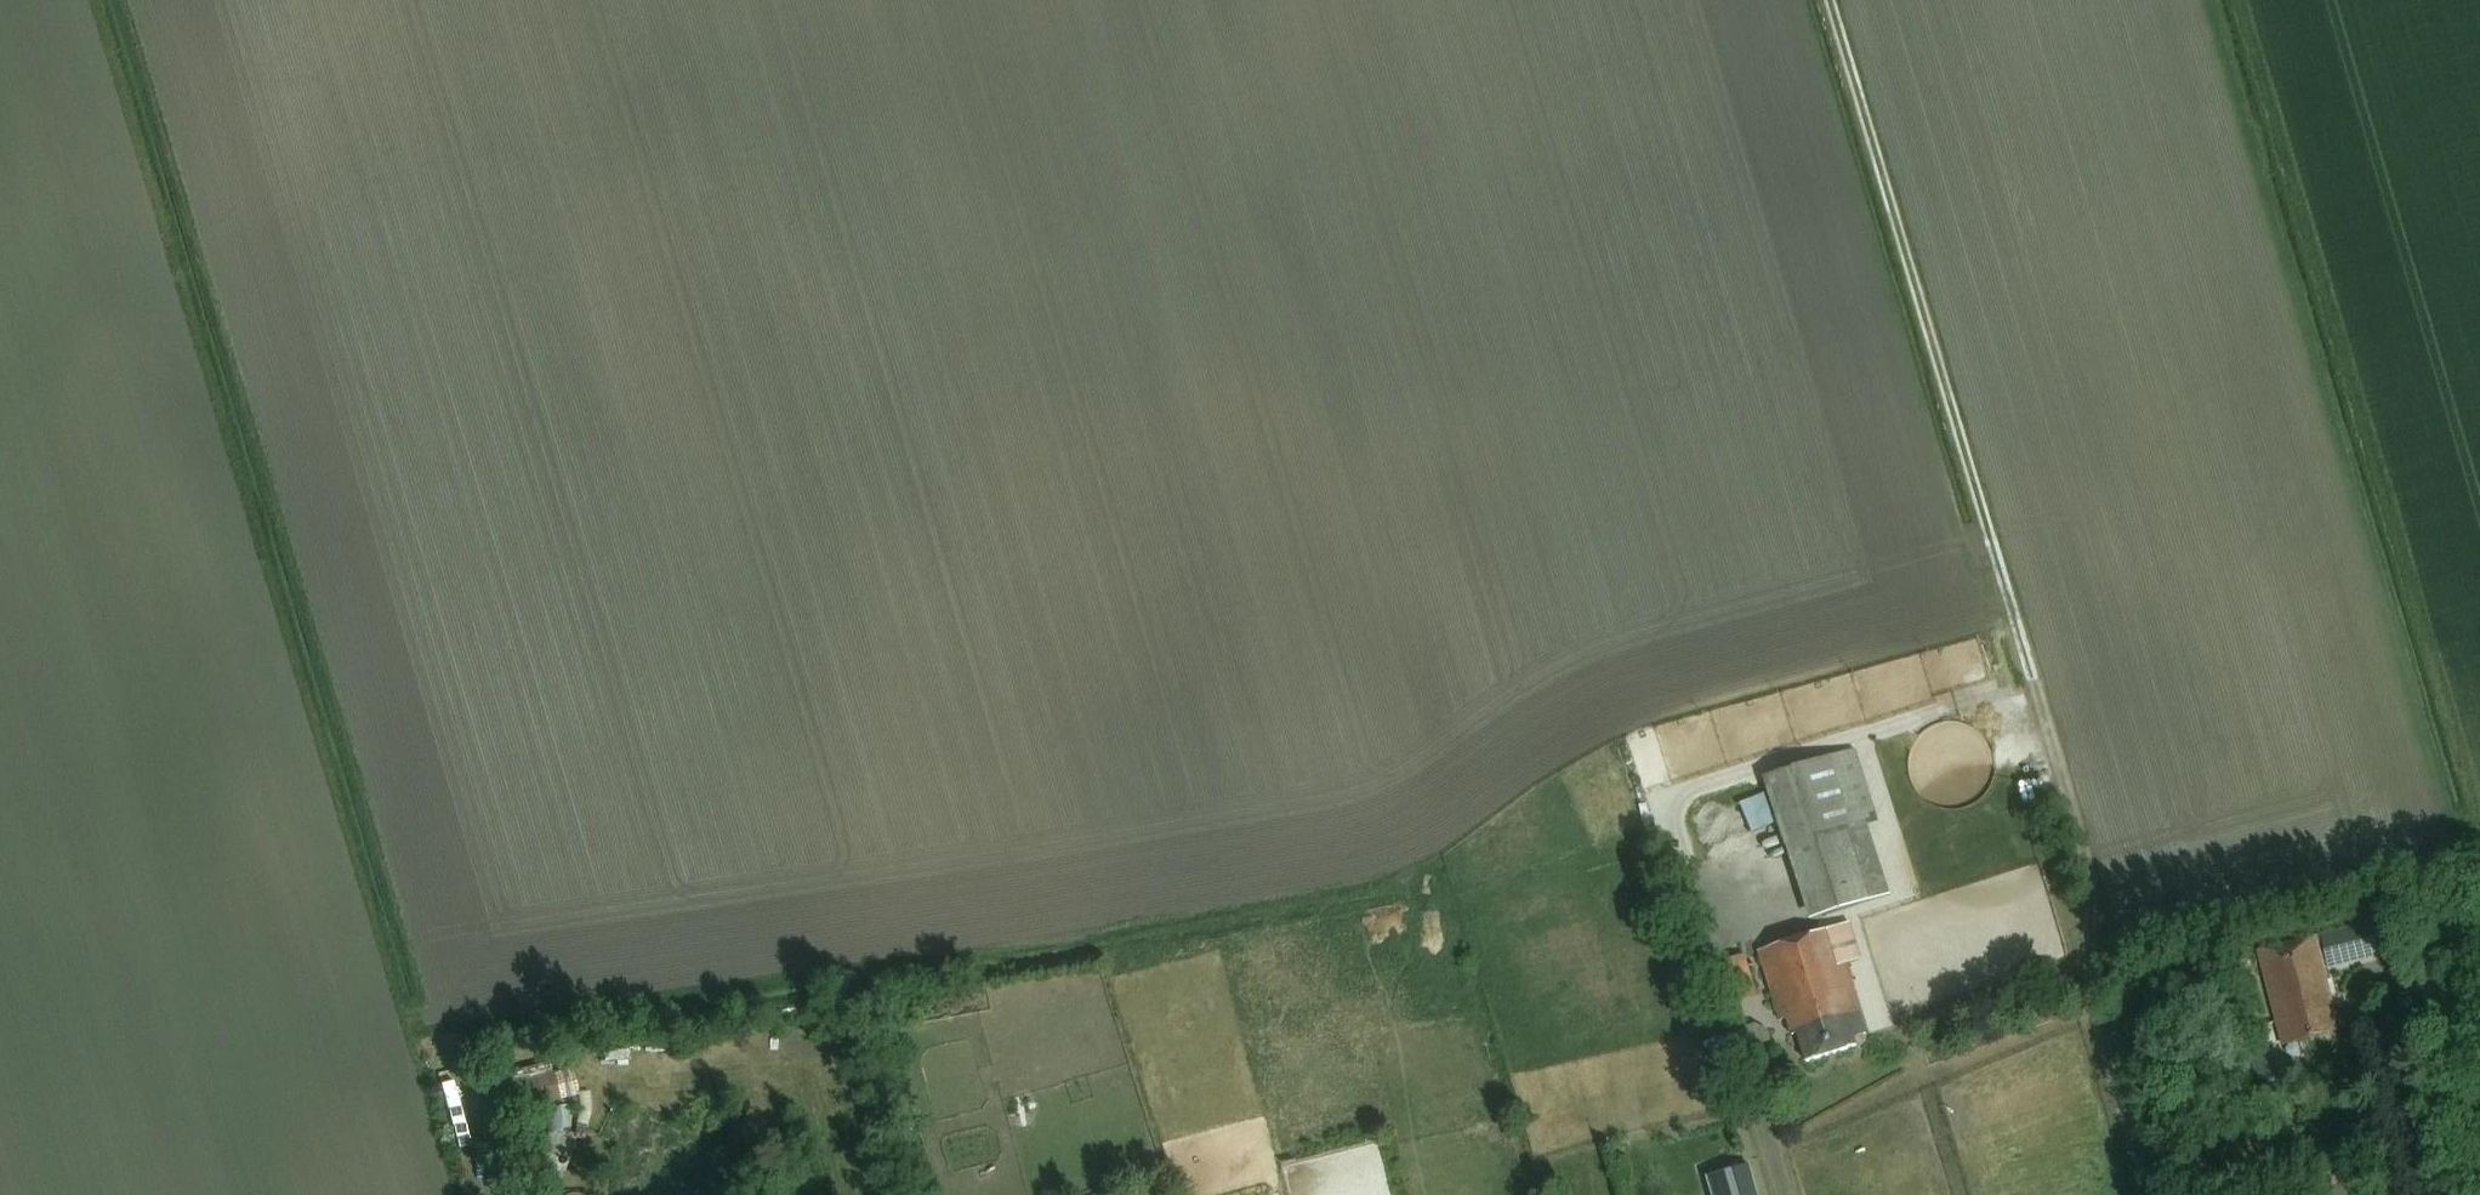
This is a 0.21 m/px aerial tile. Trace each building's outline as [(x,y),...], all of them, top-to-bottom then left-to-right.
[(1852,750),(1764,776),(1807,921),(1896,894),(1852,750)] [(1763,795),(1741,803),(1751,833),(1773,825),(1763,795)] [(2378,957),(2369,924),(2258,953),(2280,1038),(2298,1034),(2300,1042),(2340,1032),(2324,971),(2378,957)] [(1780,1023),(1785,1021),(1791,1038),(1797,1036),(1806,1064),(1855,1049),(1852,1040),(1865,1036),(1844,966),(1859,962),(1848,925),(1758,953),(1780,1023)] [(1745,953),(1722,962),(1737,1001),(1760,992),(1745,953)] [(550,1063),(501,1076),(511,1114),(560,1101),(550,1063)] [(573,1131),(570,1106),(546,1109),(549,1134),(573,1131)]
